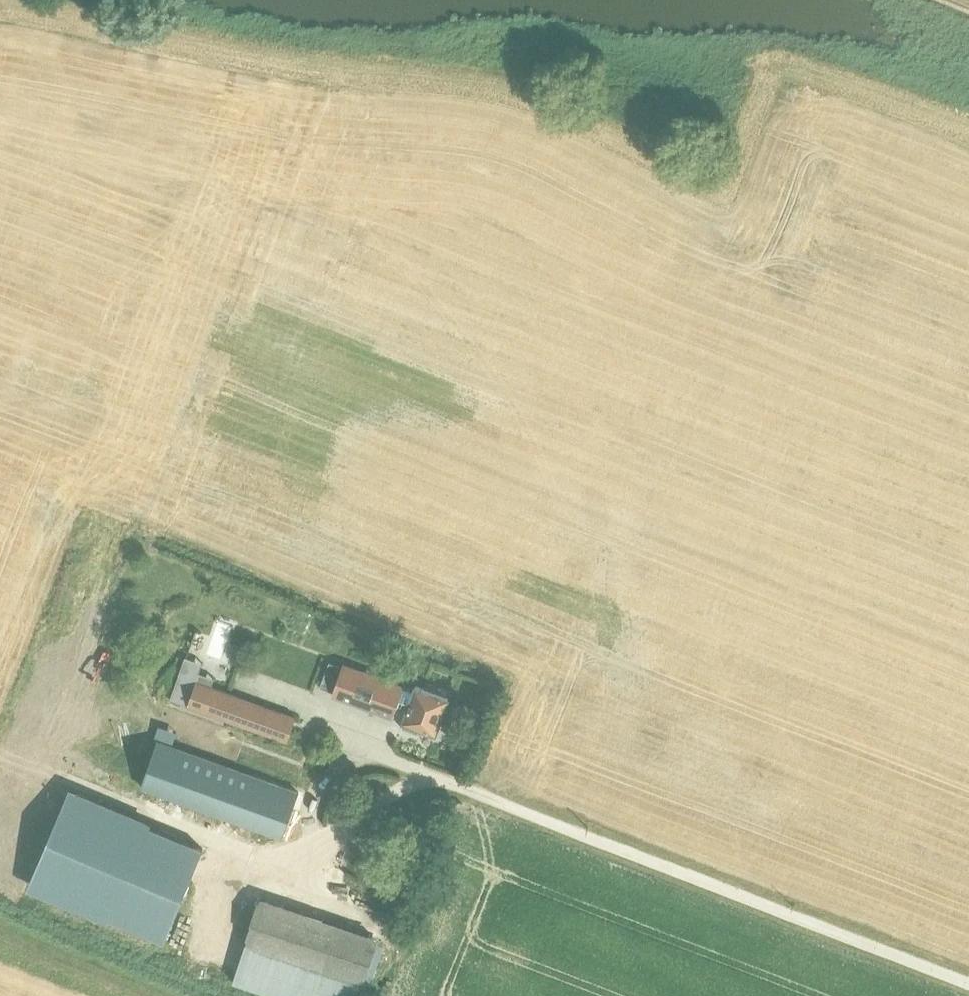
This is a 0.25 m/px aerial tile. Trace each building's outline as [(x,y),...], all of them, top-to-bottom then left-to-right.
[(222,614),(211,636),(224,642),(234,620),(222,614)] [(185,656),(169,698),(288,740),(297,715),(212,685),(215,677),(200,672),(203,662),(185,656)] [(344,664),(330,659),(321,685),(334,690),(332,695),(394,717),(398,707),(405,711),(401,725),(419,732),(422,725),(437,731),(450,696),(415,683),(413,689),(405,686),(406,684),(345,662),(344,664)] [(159,740),(142,787),(284,837),(301,791),(159,740)] [(71,786),(28,887),(107,921),(109,916),(124,923),(164,941),(205,847),(151,824),(152,821),(71,786)] [(233,981),(280,995),(356,995),(375,940),(258,900),(245,936),(249,937),(245,948),(233,981)]
